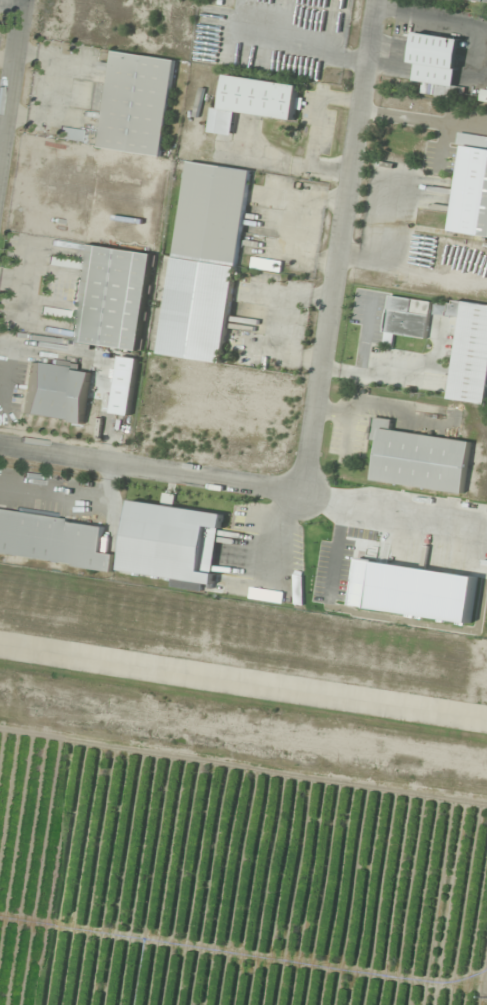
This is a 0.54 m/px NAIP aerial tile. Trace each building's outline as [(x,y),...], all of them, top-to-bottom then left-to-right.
[(462,39),(417,32),(412,63),(418,63),(415,80),(423,82),(422,92),(462,98),(463,87),(455,86),(462,39)] [(175,59),(112,51),(100,147),(162,156),(175,59)] [(298,121),(301,97),(298,96),(299,84),(225,75),(221,111),(298,121)] [(56,138),(78,142),(80,131),(58,127),(56,138)] [(459,133),(458,143),(463,144),(452,231),(486,235),(486,136),(459,133)] [(250,171),(188,162),(176,256),(238,264),(250,171)] [(140,350),(153,253),(85,244),(72,341),(140,350)] [(431,314),(411,311),(413,298),(390,295),(385,332),(427,338),(431,314)] [(451,300),(449,316),(461,317),(450,399),(486,404),(486,304),(451,300)] [(91,371),(28,363),(21,416),(84,423),(91,371)] [(464,493),(472,440),(392,429),(393,419),(373,416),(370,439),(378,440),(373,481),(464,493)] [(222,513),(131,500),(121,571),(212,584),(222,513)] [(114,554),(101,553),(104,525),(0,512),(0,556),(112,570),(114,554)]
